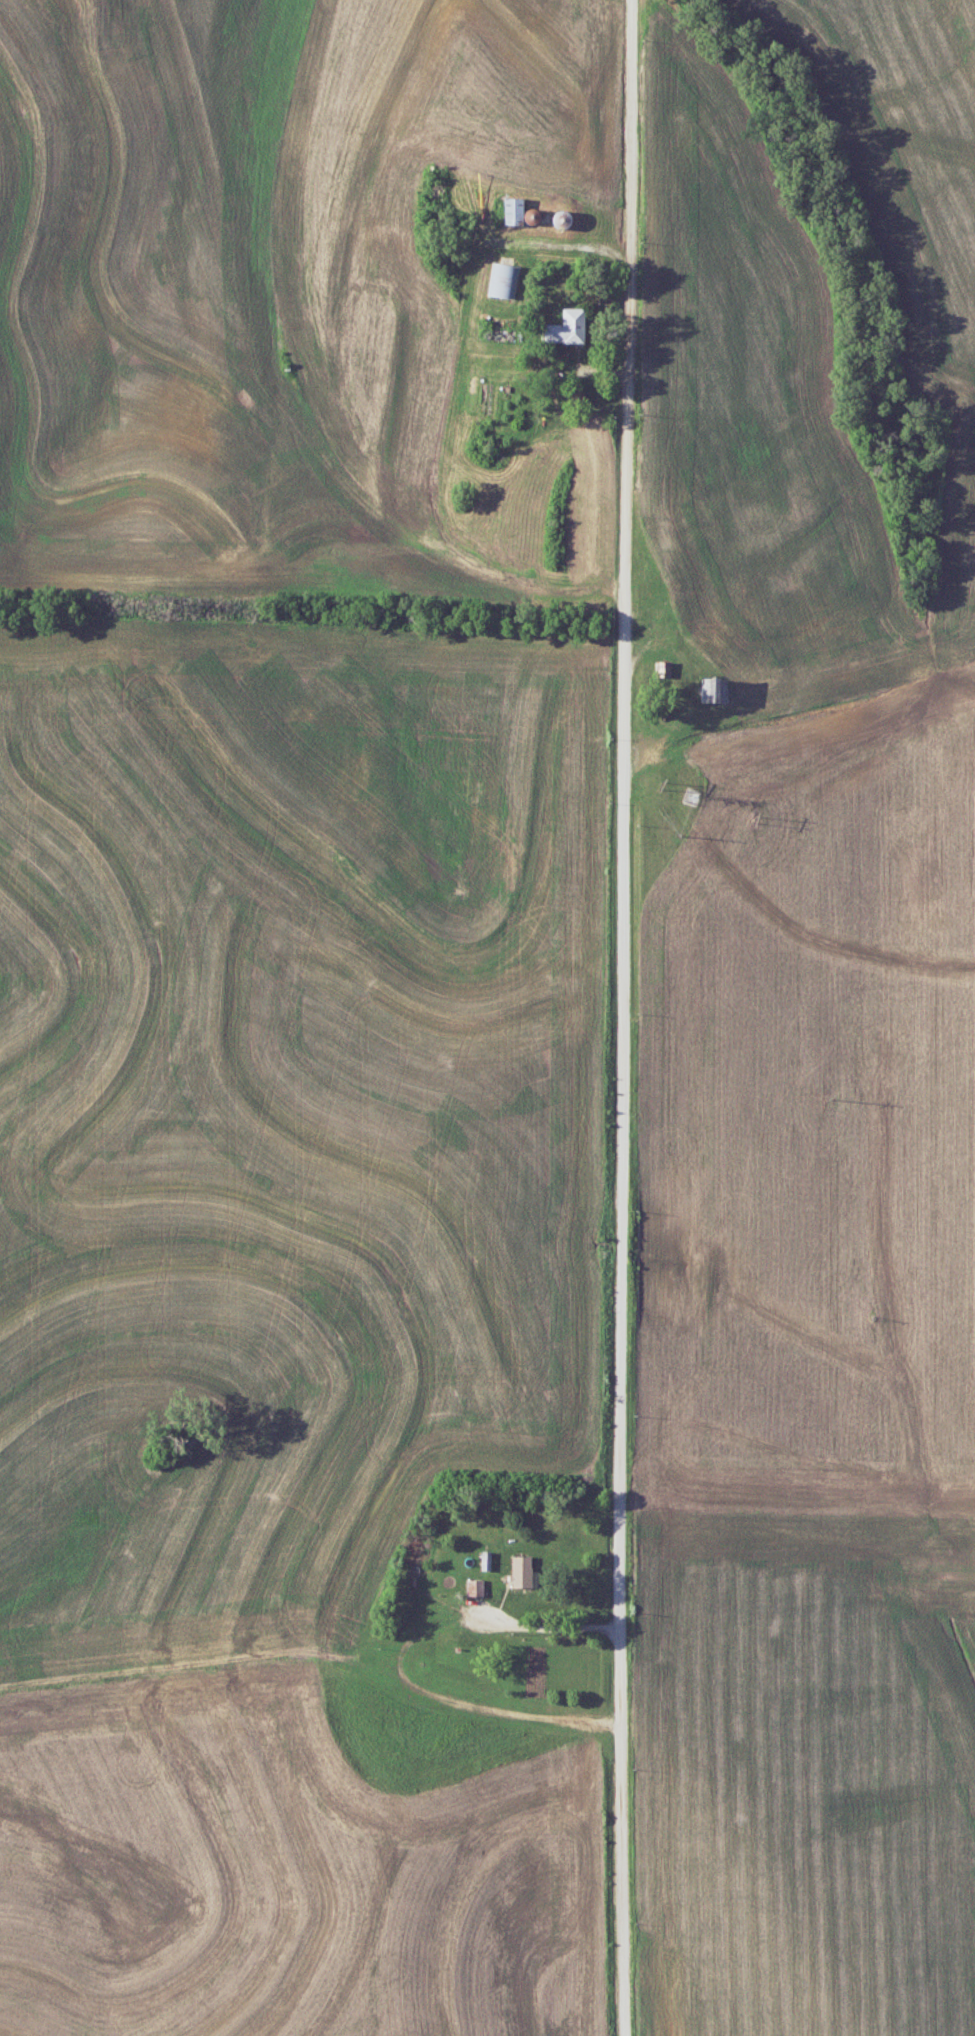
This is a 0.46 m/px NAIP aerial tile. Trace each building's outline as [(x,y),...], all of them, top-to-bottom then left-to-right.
[(518,200),(505,200),(505,212),(518,212),(518,200)] [(551,210),(550,226),(564,228),(566,212),(551,210)] [(489,296),(516,299),(520,265),(492,262),(489,296)] [(543,344),(582,343),(582,306),(561,306),(561,323),(543,323),(543,344)] [(669,659),(654,659),(654,674),(669,674),(669,659)] [(696,673),(696,700),(729,700),(729,673),(696,673)] [(529,1554),(509,1554),(509,1586),(529,1586),(529,1554)] [(481,1594),(481,1578),(464,1578),(464,1594),(481,1594)]
